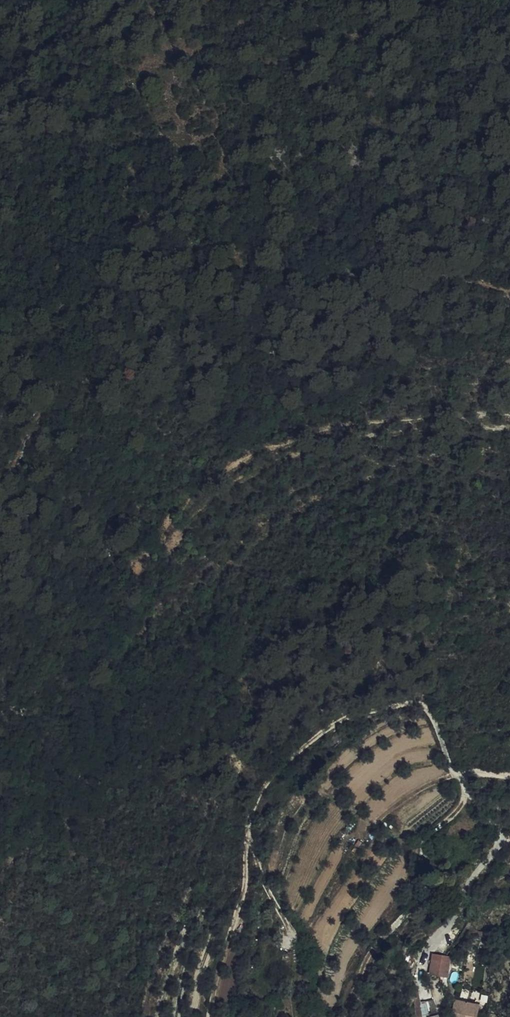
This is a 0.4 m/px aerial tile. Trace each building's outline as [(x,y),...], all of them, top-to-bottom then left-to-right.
[(488,942),(490,933),(482,932),(481,941),(488,942)] [(450,963),(437,961),(432,960),(432,975),(446,974),(450,963)] [(417,989),(413,990),(415,1002),(414,1002),(415,1011),(421,1010),(417,989)] [(435,998),(421,1001),(424,1016),(438,1013),(435,998)] [(283,1007),(282,1001),(276,1002),(278,1016),(289,1015),(288,1007),(283,1007)] [(461,1002),(459,1010),(481,1012),(483,1006),(461,1002)]
